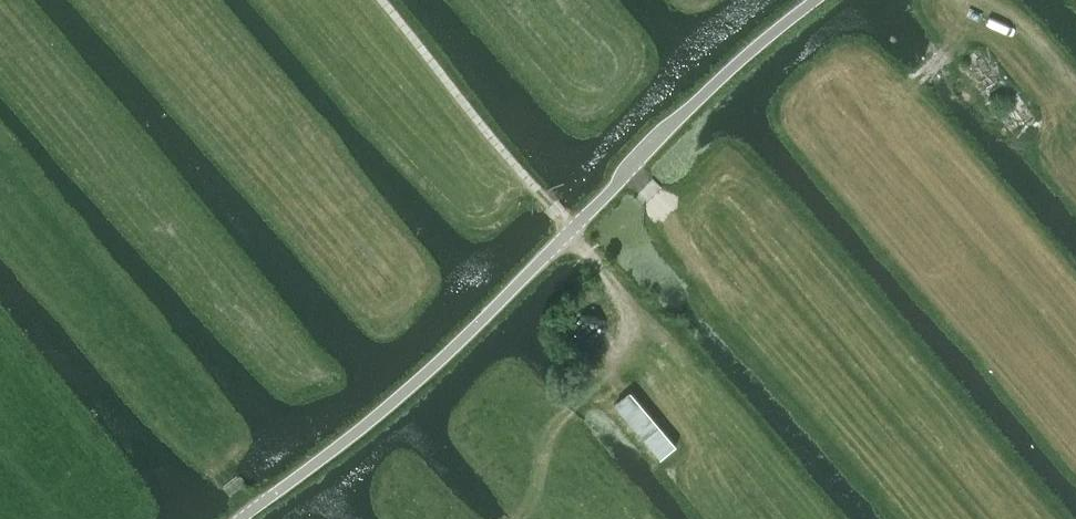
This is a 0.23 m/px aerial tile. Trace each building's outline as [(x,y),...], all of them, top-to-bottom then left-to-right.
[(1002,131),(1023,113),(965,46),(944,64),(1002,131)]
